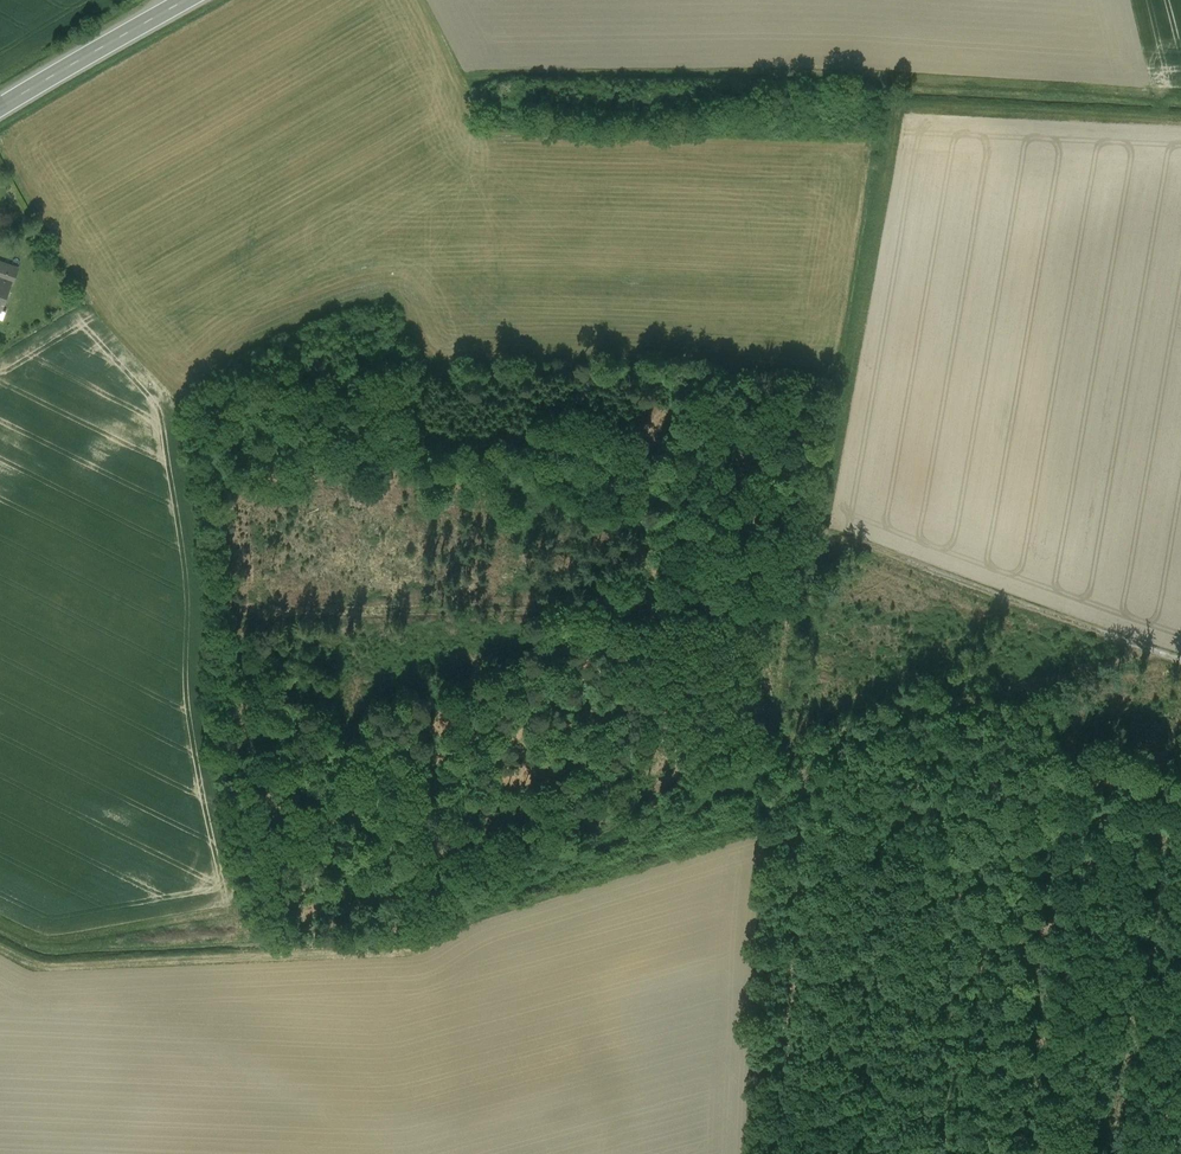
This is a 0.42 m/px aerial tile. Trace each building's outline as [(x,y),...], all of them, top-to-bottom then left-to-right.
[(0,262),(0,277),(10,280),(12,281),(17,267),(0,262)] [(10,280),(0,277),(0,307),(10,280)]
